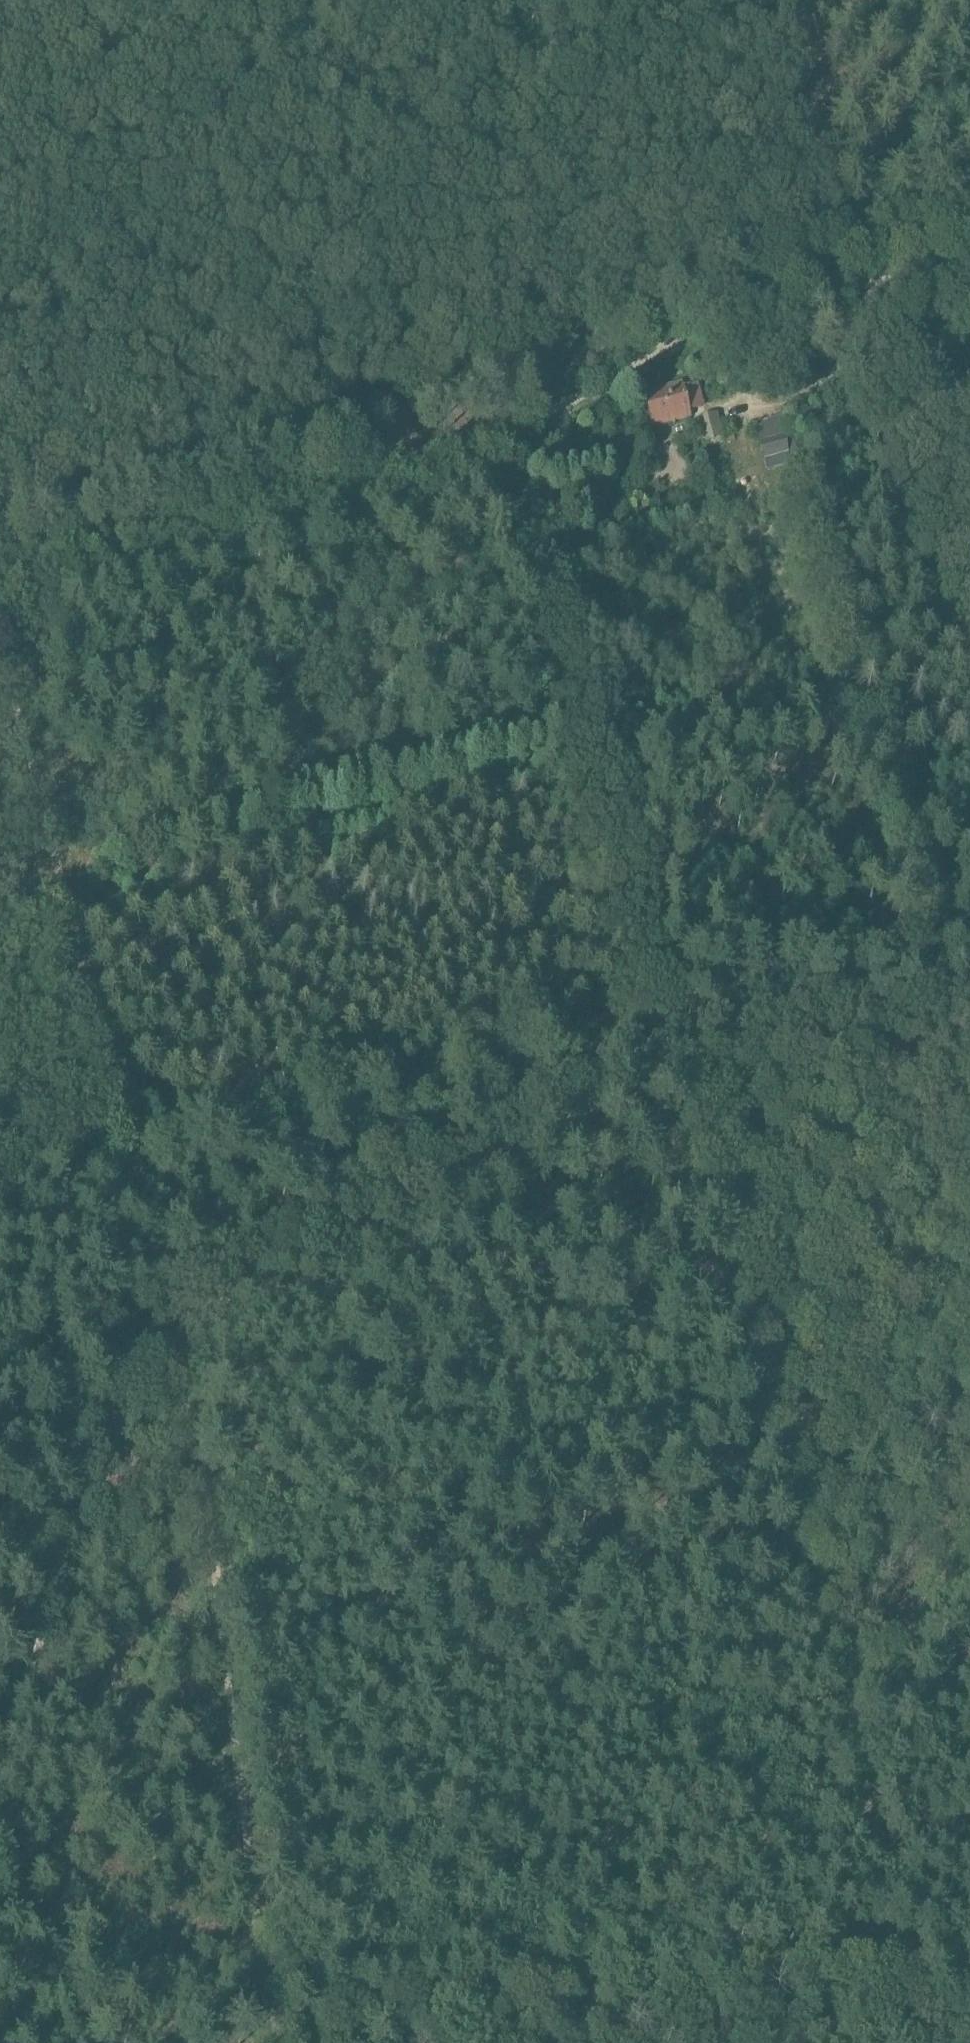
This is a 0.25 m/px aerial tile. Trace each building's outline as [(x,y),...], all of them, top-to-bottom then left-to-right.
[(681,385),(644,394),(652,427),(689,418),(681,385)] [(755,424),(767,470),(798,461),(787,416),(755,424)] [(702,420),(691,423),(696,446),(708,444),(702,420)]
